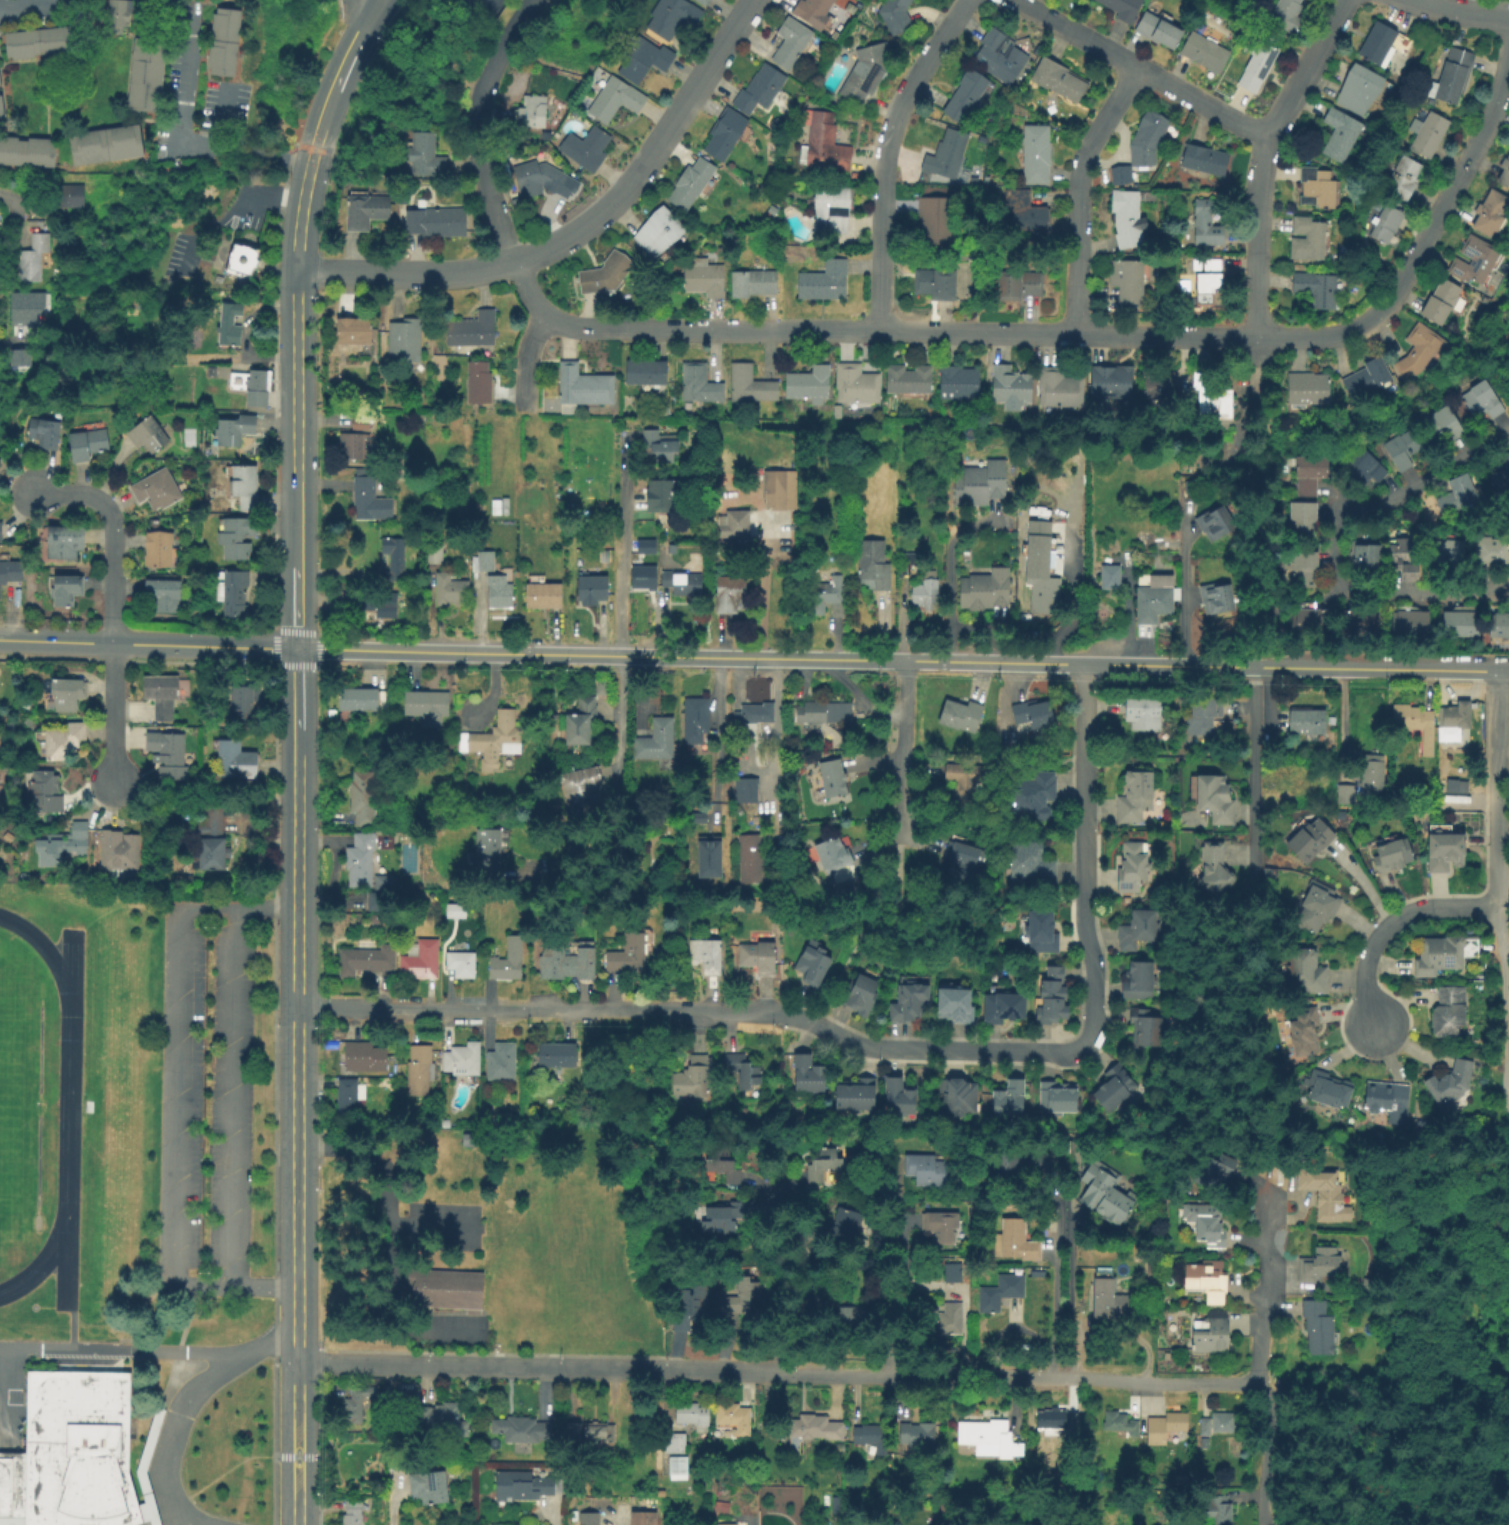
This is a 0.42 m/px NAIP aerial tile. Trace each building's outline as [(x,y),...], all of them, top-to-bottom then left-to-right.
[(103,32),(106,0),(131,0),(130,10),(128,9),(127,20),(124,20),(123,26),(120,26),(119,33),(103,32)] [(652,15),(661,0),(688,0),(705,11),(693,30),(683,23),(670,43),(647,28),(654,17),(652,15)] [(793,12),(801,0),(804,0),(806,1),(807,0),(836,0),(818,28),(793,12)] [(879,12),(886,0),(913,0),(907,11),(914,24),(894,37),(879,12)] [(1117,12),(1094,0),(1143,0),(1130,25),(1115,17),(1117,12)] [(1270,21),(1282,0),(1304,0),(1302,5),(1305,6),(1300,16),(1306,20),(1298,37),(1270,21)] [(1184,31),(1173,50),(1158,41),(1158,43),(1134,30),(1145,9),(1184,31)] [(219,10),(218,16),(215,15),(213,40),(215,40),(214,47),(211,46),(208,75),(237,78),(243,12),(219,10)] [(815,32),(790,72),(772,60),(785,39),(777,34),(789,15),(815,32)] [(1414,40),(1406,55),(1396,49),(1386,68),(1360,55),(1378,21),(1414,40)] [(975,61),(998,26),(1009,33),(998,49),(1006,55),(1013,45),(1029,56),(1009,85),(975,61)] [(6,34),(9,59),(14,59),(14,61),(36,59),(35,55),(78,51),(76,27),(6,34)] [(1231,51),(1218,73),(1178,51),(1191,29),(1231,51)] [(640,36),(660,49),(664,45),(678,54),(666,72),(654,64),(639,85),(619,71),(634,49),(632,48),(640,36)] [(136,39),(168,42),(160,113),(128,109),(136,39)] [(1280,51),(1257,96),(1238,86),(1261,41),(1280,51)] [(890,63),(872,95),(867,93),(860,105),(840,93),(859,59),(857,49),(884,42),(890,63)] [(1477,53),(1465,91),(1462,90),(1458,104),(1430,95),(1433,84),(1439,86),(1452,45),(1477,53)] [(1089,83),(1078,103),(1048,87),(1048,88),(1031,79),(1045,55),(1070,69),(1069,72),(1089,83)] [(789,77),(768,109),(759,103),(750,116),(733,104),(743,88),(747,91),(766,62),(789,77)] [(1383,90),(1364,116),(1337,102),(1350,72),(1356,63),(1388,80),(1383,90)] [(992,80),(963,125),(944,112),(962,84),(960,83),(971,67),(992,80)] [(649,98),(638,114),(623,104),(609,125),(588,112),(613,74),(649,98)] [(549,96),(548,128),(520,127),(520,125),(515,125),(515,109),(525,109),(525,95),(549,96)] [(751,120),(724,164),(704,151),(713,136),(710,134),(728,105),(751,120)] [(1132,165),(1131,141),(1139,127),(1138,126),(1149,107),(1171,120),(1156,147),(1156,163),(1132,165)] [(1365,125),(1344,165),(1323,153),(1336,129),(1324,123),(1332,107),(1365,125)] [(1421,129),(1426,120),(1431,111),(1452,122),(1431,160),(1411,148),(1421,129)] [(1426,120),(1421,129),(1418,134),(1409,129),(1416,115),(1426,120)] [(834,146),(852,147),(849,172),(806,167),(806,165),(798,164),(801,146),(808,147),(811,123),(836,125),(834,146)] [(141,124),(146,157),(75,168),(70,135),(141,124)] [(612,139),(603,151),(608,155),(591,178),(556,151),(570,133),(582,142),(594,125),(612,139)] [(1050,166),(1050,185),(1025,184),(1026,125),(1052,126),(1051,142),(1053,142),(1052,166),(1050,166)] [(970,133),(956,179),(921,169),(926,154),(935,157),(940,141),(942,142),(947,127),(970,133)] [(436,133),(436,157),(448,157),(448,176),(406,175),(407,161),(410,162),(410,148),(414,148),(414,133),(436,133)] [(51,144),(51,140),(29,139),(29,142),(19,141),(20,138),(0,137),(0,165),(56,169),(58,144),(51,144)] [(1230,154),(1224,177),(1181,167),(1187,144),(1230,154)] [(1419,184),(1408,203),(1384,190),(1404,154),(1425,166),(1416,182),(1419,184)] [(701,156),(719,167),(700,197),(698,196),(688,212),(668,200),(677,187),(675,186),(689,165),(693,168),(701,156)] [(1506,157),(1508,159),(1508,187),(1499,182),(1505,169),(1501,167),(1506,157)] [(571,176),(561,194),(538,182),(542,192),(522,199),(511,167),(531,160),(543,162),(571,176)] [(1111,168),(1132,166),(1134,185),(1113,187),(1111,168)] [(1341,181),(1340,209),(1318,208),(1318,206),(1300,205),(1301,197),(1304,197),(1304,183),(1302,183),(1302,167),(1319,168),(1319,170),(1334,171),(1333,181),(1341,181)] [(82,186),(83,208),(53,208),(53,216),(35,217),(34,200),(52,200),(52,186),(82,186)] [(853,200),(849,233),(820,232),(817,199),(819,186),(852,187),(853,200)] [(1492,189),(1508,199),(1508,207),(1503,217),(1506,219),(1498,233),(1495,231),(1491,239),(1473,229),(1480,216),(1475,214),(1481,204),(1484,205),(1492,189)] [(1049,207),(1050,230),(1015,231),(1014,213),(1008,213),(1007,190),(1032,190),(1032,207),(1049,207)] [(1140,192),(1139,220),(1145,245),(1119,251),(1116,235),(1118,235),(1116,226),(1116,214),(1112,214),(1113,191),(1140,192)] [(390,198),(389,222),(370,222),(370,233),(347,233),(347,197),(390,198)] [(957,199),(956,246),(919,245),(920,198),(957,199)] [(1224,200),(1224,215),(1214,215),(1214,225),(1225,225),(1225,245),(1196,245),(1196,200),(1224,200)] [(1406,213),(1389,244),(1370,234),(1388,202),(1406,213)] [(682,239),(655,258),(635,238),(656,212),(665,205),(690,230),(682,239)] [(466,209),(466,237),(422,237),(422,235),(406,235),(406,211),(425,211),(425,210),(466,209)] [(1327,222),(1327,234),(1329,234),(1329,244),(1326,243),(1325,261),(1291,260),(1292,240),(1294,240),(1295,217),(1314,218),(1314,221),(1327,222)] [(50,233),(50,252),(43,252),(43,281),(20,281),(20,250),(32,250),(32,233),(50,233)] [(1503,252),(1484,286),(1473,279),(1470,284),(1450,273),(1458,258),(1471,265),(1474,260),(1461,253),(1472,235),(1503,252)] [(256,266),(251,264),(248,274),(223,266),(231,240),(256,248),(253,257),(258,259),(256,266)] [(617,291),(582,296),(579,273),(602,269),(605,265),(604,265),(615,250),(636,265),(617,291)] [(708,266),(725,266),(725,292),(726,292),(726,299),(708,299),(708,292),(685,292),(685,266),(694,266),(694,258),(709,258),(708,266)] [(1213,304),(1198,304),(1197,273),(1205,273),(1204,258),(1222,258),(1222,292),(1213,293),(1213,304)] [(849,259),(848,274),(847,274),(847,300),(799,300),(799,273),(826,274),(826,259),(849,259)] [(1145,261),(1145,304),(1121,303),(1121,286),(1112,286),(1113,260),(1145,261)] [(938,263),(937,272),(958,271),(958,302),(931,302),(930,294),(915,295),(916,270),(928,269),(928,263),(938,263)] [(778,271),(778,295),(750,295),(750,299),(733,299),(733,272),(749,272),(749,271),(778,271)] [(1338,273),(1336,308),(1311,307),(1311,292),(1293,292),(1294,271),(1315,272),(1315,273),(1338,273)] [(1045,273),(1044,296),(1028,295),(1028,296),(1023,296),(1023,299),(1001,298),(1002,272),(1045,273)] [(1465,290),(1461,297),(1464,298),(1456,312),(1453,310),(1444,328),(1422,316),(1433,296),(1435,297),(1445,279),(1465,290)] [(12,293),(47,293),(47,308),(32,327),(12,327),(12,293)] [(223,303),(244,305),(243,317),(235,316),(234,326),(242,327),(241,347),(220,345),(221,334),(217,334),(218,328),(221,328),(223,303)] [(495,324),(496,346),(448,347),(448,323),(462,322),(462,320),(479,320),(478,310),(496,310),(496,324),(495,324)] [(422,320),(421,364),(388,363),(389,324),(403,324),(403,319),(422,320)] [(372,346),(340,347),(339,322),(371,320),(372,346)] [(1451,344),(1442,356),(1438,353),(1424,372),(1407,383),(1396,364),(1409,357),(1416,346),(1407,339),(1420,321),(1450,342),(1449,343),(1451,344)] [(13,351),(33,351),(33,367),(12,367),(13,351)] [(1378,388),(1354,400),(1344,379),(1366,368),(1364,364),(1382,355),(1394,379),(1377,387),(1378,388)] [(668,362),(668,385),(627,384),(628,361),(668,362)] [(493,373),(493,404),(468,404),(469,362),(489,362),(489,373),(493,373)] [(616,375),(616,404),(577,405),(577,414),(562,414),(562,404),(561,404),(561,362),(580,362),(580,375),(616,375)] [(726,383),(726,402),(683,401),(684,362),(709,363),(709,383),(726,383)] [(779,381),(779,401),(753,401),(753,402),(731,402),(732,363),(754,363),(753,381),(779,381)] [(830,363),(830,375),(829,375),(829,398),(824,398),(824,402),(811,402),(812,397),(786,397),(786,373),(812,373),(812,363),(830,363)] [(836,363),(861,363),(861,373),(880,373),(880,403),(838,403),(838,389),(836,389),(836,363)] [(1013,364),(1013,372),(1020,372),(1020,375),(1034,374),(1033,405),(993,403),(995,364),(1013,364)] [(1092,396),(1092,364),(1132,364),(1132,397),(1092,396)] [(906,371),(915,371),(916,366),(932,366),(932,394),(887,394),(888,365),(906,366),(906,371)] [(979,369),(979,399),(940,399),(940,373),(938,373),(938,366),(962,366),(962,368),(979,369)] [(1085,378),(1084,407),(1041,406),(1041,394),(1040,394),(1041,367),(1066,368),(1066,377),(1085,378)] [(273,370),(272,391),(267,391),(266,406),(249,405),(250,389),(230,388),(231,373),(250,373),(250,369),(273,370)] [(1151,369),(1153,376),(1175,371),(1181,393),(1149,400),(1142,371),(1151,369)] [(1233,389),(1233,418),(1220,418),(1220,409),(1212,409),(1212,418),(1200,418),(1200,390),(1194,390),(1194,372),(1221,373),(1221,389),(1233,389)] [(1330,374),(1331,404),(1290,404),(1290,373),(1315,373),(1315,374),(1330,374)] [(1505,411),(1492,419),(1488,412),(1476,420),(1461,398),(1471,392),(1469,389),(1485,379),(1505,411)] [(1449,403),(1467,432),(1454,440),(1448,432),(1434,441),(1422,421),(1449,403)] [(32,415),(62,419),(59,451),(38,448),(39,437),(30,436),(32,415)] [(172,440),(152,455),(143,443),(137,448),(126,435),(152,415),(172,440)] [(258,416),(257,435),(243,434),(242,447),(218,446),(219,435),(216,434),(216,428),(219,429),(219,419),(240,420),(240,415),(258,416)] [(371,419),(370,430),(353,430),(353,419),(371,419)] [(660,429),(661,441),(680,440),(681,456),(675,457),(675,463),(658,463),(658,453),(652,453),(652,448),(645,449),(645,430),(660,429)] [(91,462),(73,465),(69,435),(107,430),(110,453),(91,455),(91,462)] [(1412,430),(1424,449),(1409,458),(1414,466),(1402,474),(1384,445),(1400,435),(1401,436),(1412,430)] [(375,434),(373,463),(339,463),(340,434),(375,434)] [(1389,471),(1378,482),(1372,477),(1362,487),(1341,468),(1350,459),(1349,458),(1362,445),(1389,471)] [(1329,457),(1329,478),(1317,478),(1317,497),(1297,497),(1297,478),(1296,478),(1297,456),(1329,457)] [(989,505),(954,505),(954,476),(964,476),(964,466),(987,466),(987,459),(1007,459),(1007,499),(989,499),(989,505)] [(259,466),(259,512),(241,512),(240,497),(227,498),(227,466),(259,466)] [(167,467),(183,498),(163,509),(162,507),(154,512),(149,501),(151,500),(149,497),(139,502),(131,486),(167,467)] [(1493,476),(1508,470),(1508,493),(1500,496),(1493,476)] [(788,471),(788,492),(767,492),(766,471),(788,471)] [(1482,503),(1464,512),(1463,509),(1445,517),(1437,499),(1455,491),(1450,481),(1469,472),(1482,503)] [(392,499),(392,520),(354,520),(354,509),(353,509),(352,478),(375,478),(375,499),(392,499)] [(675,482),(675,514),(649,514),(648,490),(650,490),(650,482),(675,482)] [(1195,518),(1218,501),(1235,525),(1212,542),(1195,518)] [(1318,503),(1318,521),(1317,522),(1316,538),(1285,539),(1285,521),(1291,521),(1291,503),(1318,503)] [(750,511),(750,545),(734,545),(734,538),(719,538),(719,525),(726,525),(726,511),(750,511)] [(258,518),(258,537),(246,537),(246,544),(253,544),(253,561),(224,561),(224,546),(218,546),(218,534),(224,534),(223,518),(258,518)] [(1057,578),(1056,613),(1028,612),(1029,585),(1023,584),(1026,520),(1049,521),(1046,577),(1057,578)] [(87,529),(86,552),(79,552),(79,562),(48,561),(49,528),(87,529)] [(173,533),(172,567),(147,567),(148,533),(173,533)] [(1494,541),(1508,542),(1508,570),(1498,569),(1498,560),(1494,560),(1494,570),(1476,569),(1477,538),(1494,540),(1494,541)] [(406,539),(405,582),(385,582),(385,573),(390,573),(390,555),(383,555),(383,539),(406,539)] [(635,539),(654,539),(654,553),(635,553),(635,539)] [(1409,539),(1409,541),(1419,541),(1420,582),(1403,583),(1402,570),(1397,570),(1397,563),(1389,563),(1389,545),(1397,545),(1396,540),(1409,539)] [(1467,541),(1465,575),(1450,575),(1450,564),(1433,563),(1434,541),(1448,542),(1448,540),(1467,541)] [(891,564),(891,591),(873,591),(873,580),(859,580),(859,541),(886,541),(886,564),(891,564)] [(445,545),(444,564),(427,563),(428,544),(445,545)] [(1384,546),(1383,571),(1367,570),(1367,568),(1353,568),(1353,560),(1355,560),(1356,546),(1384,546)] [(496,572),(474,572),(473,557),(479,557),(479,552),(495,551),(496,572)] [(911,553),(911,575),(903,575),(903,553),(911,553)] [(1320,553),(1320,571),(1320,572),(1320,588),(1296,589),(1295,572),(1285,572),(1285,559),(1293,559),(1293,554),(1320,553)] [(1,601),(0,601),(0,564),(24,564),(24,584),(1,584),(1,601)] [(1122,566),(1122,590),(1102,590),(1102,566),(1122,566)] [(633,567),(658,567),(658,592),(650,592),(650,589),(633,589),(633,567)] [(1009,567),(1009,578),(1011,578),(1011,606),(960,606),(960,578),(970,578),(970,572),(991,572),(991,567),(1009,567)] [(703,573),(704,595),(674,596),(674,587),(664,587),(663,571),(678,571),(678,574),(703,573)] [(246,588),(246,606),(248,606),(248,619),(225,618),(225,602),(217,602),(217,583),(217,573),(250,573),(249,588),(246,588)] [(469,581),(470,606),(457,607),(457,604),(449,604),(449,607),(436,607),(436,573),(451,573),(451,582),(469,581)] [(842,574),(842,584),(844,584),(844,603),(826,603),(826,614),(806,615),(805,583),(830,583),(830,580),(831,580),(831,574),(842,574)] [(739,610),(739,614),(718,614),(717,577),(748,576),(748,610),(739,610)] [(1139,576),(1175,576),(1175,616),(1158,616),(1158,625),(1139,625),(1139,576)] [(81,577),(81,580),(83,580),(83,597),(75,597),(75,608),(56,608),(55,599),(51,599),(51,589),(56,589),(55,577),(81,577)] [(507,577),(507,585),(514,585),(514,610),(489,610),(489,587),(488,587),(487,577),(507,577)] [(608,577),(608,602),(599,602),(599,606),(585,606),(582,605),(582,603),(579,603),(579,577),(608,577)] [(939,579),(938,611),(923,611),(923,608),(912,607),(912,584),(922,584),(922,580),(931,577),(939,579)] [(1198,586),(1229,580),(1234,609),(1203,615),(1198,586)] [(182,582),(181,615),(151,614),(151,599),(145,598),(146,581),(182,582)] [(563,584),(563,608),(528,608),(528,585),(563,584)] [(397,593),(397,619),(382,619),(382,611),(344,611),(345,592),(397,593)] [(1374,606),(1374,610),(1375,610),(1375,612),(1379,612),(1379,634),(1348,634),(1348,637),(1342,637),(1342,610),(1355,610),(1355,606),(1374,606)] [(1430,613),(1430,639),(1424,639),(1424,637),(1392,637),(1393,613),(1398,613),(1398,609),(1414,609),(1414,612),(1430,613)] [(1330,610),(1330,638),(1325,638),(1325,634),(1294,635),(1294,614),(1299,614),(1299,610),(1330,610)] [(1495,612),(1508,612),(1508,636),(1490,636),(1490,613),(1495,613),(1495,612)] [(1480,617),(1479,637),(1447,637),(1448,640),(1442,640),(1442,613),(1475,613),(1474,617),(1480,617)] [(180,677),(180,700),(175,701),(175,722),(155,722),(155,700),(145,700),(145,677),(180,677)] [(86,681),(85,701),(79,700),(79,714),(57,713),(57,696),(53,696),(54,680),(86,681)] [(260,688),(260,704),(255,704),(255,726),(231,726),(232,687),(260,688)] [(380,689),(380,693),(389,692),(389,710),(379,711),(379,713),(339,713),(340,689),(380,689)] [(450,693),(450,718),(441,718),(441,723),(428,723),(428,717),(406,717),(406,693),(450,693)] [(597,697),(597,706),(599,706),(598,725),(592,725),(592,746),(567,747),(568,729),(559,730),(559,716),(571,715),(571,699),(579,699),(579,697),(597,697)] [(710,699),(711,734),(704,734),(704,745),(686,745),(685,699),(710,699)] [(1162,701),(1162,718),(1163,718),(1162,732),(1132,732),(1132,723),(1127,723),(1127,700),(1162,701)] [(1224,700),(1224,717),(1214,717),(1214,736),(1188,735),(1188,716),(1193,716),(1193,704),(1191,704),(1191,700),(1224,700)] [(947,701),(968,707),(970,702),(985,707),(977,736),(940,725),(947,701)] [(1051,701),(1057,724),(1033,730),(1031,722),(1017,725),(1013,706),(1028,702),(1029,706),(1051,701)] [(1472,701),(1472,729),(1444,728),(1444,706),(1458,707),(1459,701),(1472,701)] [(774,703),(775,723),(734,725),(734,712),(742,712),(742,705),(763,705),(763,702),(774,703)] [(794,723),(794,705),(854,706),(854,723),(794,723)] [(1435,712),(1435,730),(1394,730),(1394,705),(1411,705),(1411,708),(1420,708),(1420,711),(1435,712)] [(516,708),(516,727),(522,727),(521,754),(502,753),(502,751),(499,750),(499,760),(501,762),(500,766),(498,767),(498,769),(493,769),(494,772),(481,772),(481,758),(483,758),(484,752),(469,752),(469,733),(493,733),(493,726),(497,727),(498,708),(516,708)] [(1327,710),(1327,735),(1292,734),(1292,710),(1327,710)] [(675,716),(675,758),(673,758),(673,770),(659,770),(659,759),(635,759),(634,737),(653,737),(653,716),(675,716)] [(69,762),(47,763),(46,732),(68,731),(68,724),(87,724),(88,741),(80,742),(80,750),(78,750),(78,756),(69,756),(69,762)] [(186,733),(185,766),(191,767),(190,780),(159,780),(159,766),(165,766),(165,763),(153,763),(153,754),(159,755),(160,752),(147,751),(147,733),(186,733)] [(259,753),(258,780),(220,778),(220,751),(214,751),(214,741),(243,741),(243,753),(259,753)] [(1386,756),(1386,762),(1387,762),(1387,791),(1373,791),(1373,794),(1371,794),(1372,798),(1367,798),(1367,794),(1366,794),(1366,790),(1363,790),(1364,761),(1365,761),(1365,755),(1386,756)] [(849,793),(827,798),(819,762),(841,757),(849,793)] [(986,767),(984,784),(976,783),(975,804),(952,802),(953,790),(955,790),(956,782),(945,781),(946,764),(986,767)] [(607,798),(572,809),(571,804),(569,805),(558,775),(600,766),(607,798)] [(54,771),(54,775),(58,775),(59,796),(63,796),(64,813),(30,815),(29,783),(33,783),(32,772),(54,771)] [(374,771),(374,809),(377,809),(384,809),(384,823),(376,823),(377,826),(357,826),(357,811),(352,812),(352,781),(354,782),(354,771),(374,771)] [(1057,772),(1057,780),(1058,780),(1058,802),(1048,802),(1049,807),(1051,807),(1051,808),(1053,808),(1054,821),(1037,822),(1036,818),(1015,820),(1013,781),(1035,781),(1035,772),(1057,772)] [(1145,813),(1145,825),(1117,824),(1117,798),(1128,797),(1128,773),(1155,774),(1155,813),(1145,813)] [(1228,777),(1228,787),(1233,787),(1232,800),(1237,800),(1238,826),(1213,826),(1212,814),(1198,814),(1198,800),(1193,800),(1193,777),(1228,777)] [(759,784),(759,802),(733,803),(733,779),(735,779),(735,778),(759,778),(759,784)] [(1464,779),(1445,779),(1445,792),(1464,792),(1464,779)] [(1356,786),(1356,805),(1338,805),(1338,786),(1356,786)] [(222,806),(222,838),(227,838),(227,871),(198,871),(199,838),(199,824),(207,824),(207,806),(222,806)] [(691,813),(707,813),(707,823),(691,823),(691,813)] [(1320,819),(1339,837),(1325,852),(1324,851),(1309,867),(1288,847),(1304,830),(1305,831),(1310,825),(1312,827),(1320,819)] [(90,821),(89,855),(66,854),(65,865),(37,864),(38,835),(72,836),(73,820),(90,821)] [(1464,830),(1464,836),(1466,836),(1466,866),(1464,866),(1464,868),(1456,868),(1456,866),(1454,866),(1454,862),(1450,862),(1450,874),(1430,874),(1429,857),(1430,857),(1430,836),(1430,834),(1433,834),(1433,828),(1434,826),(1450,826),(1452,828),(1462,828),(1464,830)] [(503,830),(502,872),(477,870),(478,830),(503,830)] [(141,835),(139,870),(112,869),(112,871),(100,871),(100,866),(102,866),(103,831),(124,831),(124,834),(141,835)] [(373,851),(374,887),(350,888),(350,870),(348,870),(347,848),(355,847),(355,834),(376,833),(377,851),(373,851)] [(762,834),(764,883),(743,883),(743,878),(735,878),(734,872),(742,871),(741,857),(733,858),(733,852),(740,851),(739,836),(762,834)] [(838,837),(841,845),(842,845),(844,849),(847,848),(854,864),(833,872),(831,868),(823,871),(813,847),(838,837)] [(1407,869),(1399,872),(1399,871),(1379,877),(1374,859),(1379,858),(1377,849),(1409,840),(1416,863),(1406,866),(1407,869)] [(701,841),(725,841),(725,878),(701,878),(701,841)] [(975,873),(972,884),(953,879),(958,862),(946,858),(951,841),(982,850),(978,864),(979,867),(978,871),(975,873)] [(1146,843),(1146,855),(1151,855),(1151,865),(1154,865),(1154,872),(1149,872),(1150,883),(1143,884),(1143,898),(1124,897),(1124,893),(1121,892),(1121,868),(1124,868),(1123,843),(1146,843)] [(1240,881),(1213,904),(1198,884),(1206,878),(1205,844),(1226,843),(1225,867),(1240,881)] [(1045,844),(1045,861),(1059,862),(1058,885),(1011,884),(1012,858),(1006,859),(1005,844),(1045,844)] [(401,875),(401,892),(377,892),(376,875),(401,875)] [(854,889),(838,894),(835,884),(851,879),(854,889)] [(1343,901),(1334,921),(1331,919),(1327,926),(1324,924),(1318,936),(1308,931),(1307,932),(1297,927),(1296,924),(1304,908),(1302,907),(1308,896),(1305,895),(1313,880),(1337,892),(1334,897),(1343,901)] [(377,910),(377,891),(365,891),(365,910),(377,910)] [(1160,912),(1159,924),(1162,924),(1162,932),(1159,932),(1160,943),(1139,943),(1139,953),(1122,953),(1121,928),(1135,926),(1134,913),(1160,912)] [(1056,913),(1057,935),(1062,935),(1062,955),(1030,954),(1031,944),(1023,944),(1023,918),(1032,918),(1032,913),(1056,913)] [(646,933),(646,973),(625,973),(626,971),(607,971),(607,952),(625,952),(625,933),(646,933)] [(523,937),(523,980),(490,980),(491,958),(500,958),(500,961),(508,961),(508,937),(523,937)] [(564,937),(564,955),(577,955),(577,947),(594,947),(594,980),(577,980),(577,976),(564,976),(564,979),(538,979),(538,955),(541,955),(541,937),(564,937)] [(1465,939),(1465,948),(1463,948),(1464,970),(1437,970),(1438,978),(1416,978),(1416,962),(1422,961),(1421,944),(1424,940),(1446,940),(1447,938),(1463,938),(1465,939)] [(440,939),(439,979),(401,979),(401,956),(409,956),(410,944),(419,945),(420,939),(440,939)] [(832,961),(818,988),(803,980),(805,975),(794,969),(809,939),(822,943),(819,949),(828,953),(827,957),(832,961)] [(722,940),(721,975),(703,975),(703,962),(700,961),(697,965),(693,965),(690,962),(690,940),(722,940)] [(775,943),(776,976),(757,976),(757,967),(739,967),(739,946),(758,945),(758,943),(775,943)] [(376,945),(376,952),(380,952),(380,946),(395,946),(394,972),(384,971),(384,974),(365,973),(365,971),(355,971),(354,979),(339,978),(339,951),(367,951),(367,945),(376,945)] [(1328,968),(1328,994),(1305,995),(1305,987),(1291,987),(1291,950),(1318,950),(1318,968),(1328,968)] [(476,954),(476,980),(455,980),(455,971),(447,971),(447,954),(476,954)] [(1163,975),(1163,978),(1167,978),(1167,989),(1155,990),(1156,1000),(1124,1001),(1124,984),(1131,984),(1131,981),(1128,981),(1127,973),(1132,973),(1131,965),(1166,963),(1167,975),(1163,975)] [(1066,992),(1066,1008),(1071,1008),(1071,1020),(1056,1020),(1056,1025),(1036,1025),(1036,1007),(1041,1007),(1041,982),(1048,982),(1048,967),(1066,967),(1066,992)] [(859,976),(881,986),(877,997),(879,997),(866,1021),(858,1016),(859,1013),(838,1004),(848,985),(850,989),(854,978),(858,981),(859,976)] [(923,1019),(923,1021),(916,1021),(916,1025),(899,1026),(899,1024),(891,1024),(890,1005),(898,1005),(899,987),(907,986),(907,983),(916,984),(916,987),(931,987),(933,1012),(926,1012),(926,1018),(923,1019)] [(1027,996),(1027,1023),(1019,1023),(1019,1025),(1013,1025),(1007,1022),(1006,1028),(986,1029),(986,997),(991,996),(991,988),(1014,988),(1014,996),(1027,996)] [(1466,988),(1466,1006),(1467,1006),(1467,1026),(1460,1026),(1460,1038),(1439,1038),(1436,1035),(1436,1011),(1438,1009),(1441,1009),(1441,989),(1466,988)] [(966,989),(966,992),(974,993),(973,1009),(977,1009),(975,1027),(953,1026),(952,1022),(938,1021),(940,991),(956,992),(956,989),(966,989)] [(1321,1054),(1297,1059),(1295,1048),(1293,1047),(1292,1040),(1293,1038),(1290,1024),(1298,1022),(1297,1016),(1299,1016),(1298,1012),(1318,1008),(1321,1026),(1316,1028),(1321,1054)] [(1153,1011),(1154,1020),(1165,1020),(1165,1026),(1169,1026),(1168,1033),(1166,1033),(1165,1050),(1133,1052),(1135,1027),(1131,1027),(1132,1010),(1153,1011)] [(480,1042),(480,1075),(454,1075),(454,1071),(444,1071),(444,1053),(452,1053),(452,1047),(468,1047),(468,1042),(480,1042)] [(387,1049),(387,1071),(346,1071),(346,1043),(373,1043),(372,1049),(387,1049)] [(517,1044),(516,1080),(490,1080),(490,1053),(497,1053),(497,1044),(517,1044)] [(576,1045),(576,1068),(541,1067),(541,1045),(576,1045)] [(432,1046),(432,1063),(435,1063),(435,1080),(429,1080),(430,1095),(409,1095),(409,1062),(412,1062),(412,1046),(432,1046)] [(813,1055),(813,1064),(818,1063),(818,1067),(827,1068),(828,1075),(826,1075),(826,1094),(796,1094),(796,1054),(813,1055)] [(746,1055),(746,1061),(752,1060),(752,1068),(762,1068),(763,1084),(753,1084),(753,1091),(741,1091),(740,1072),(729,1072),(729,1055),(746,1055)] [(712,1058),(712,1085),(711,1085),(711,1095),(709,1095),(709,1097),(697,1097),(697,1095),(675,1096),(674,1075),(691,1075),(690,1067),(693,1067),(693,1056),(708,1056),(709,1058),(712,1058)] [(1474,1063),(1469,1090),(1464,1093),(1465,1095),(1451,1104),(1449,1100),(1441,1106),(1425,1083),(1434,1076),(1439,1083),(1442,1081),(1443,1080),(1449,1076),(1451,1075),(1456,1059),(1474,1063)] [(1132,1096),(1112,1117),(1093,1098),(1109,1084),(1104,1075),(1119,1063),(1141,1087),(1132,1096)] [(1330,1077),(1344,1082),(1346,1081),(1353,1083),(1355,1086),(1348,1108),(1344,1107),(1343,1109),(1341,1108),(1340,1110),(1312,1101),(1313,1099),(1308,1098),(1311,1088),(1308,1087),(1314,1069),(1331,1075),(1330,1077)] [(960,1078),(960,1080),(962,1080),(962,1081),(968,1081),(968,1082),(975,1082),(974,1112),(961,1112),(961,1117),(952,1117),(952,1111),(941,1111),(941,1107),(939,1107),(939,1105),(938,1104),(938,1099),(940,1099),(941,1091),(936,1091),(936,1077),(960,1078)] [(877,1078),(876,1112),(863,1112),(864,1115),(851,1116),(851,1112),(837,1112),(837,1083),(856,1082),(856,1078),(877,1078)] [(905,1079),(905,1088),(919,1087),(920,1100),(917,1100),(918,1117),(887,1117),(887,1079),(905,1079)] [(366,1086),(366,1099),(359,1099),(359,1112),(341,1112),(341,1080),(359,1080),(359,1086),(366,1086)] [(1027,1082),(1026,1120),(995,1120),(995,1094),(1009,1093),(1009,1082),(1027,1082)] [(1410,1085),(1408,1111),(1380,1109),(1380,1111),(1378,1113),(1372,1113),(1370,1110),(1370,1108),(1366,1107),(1369,1082),(1410,1085)] [(1059,1083),(1058,1086),(1070,1086),(1071,1090),(1080,1088),(1080,1115),(1049,1116),(1040,1115),(1042,1097),(1037,1098),(1037,1092),(1041,1083),(1059,1083)] [(452,1128),(443,1129),(442,1119),(451,1119),(452,1128)] [(836,1149),(837,1160),(843,1160),(843,1171),(823,1172),(823,1183),(809,1183),(809,1167),(815,1166),(815,1160),(820,1160),(820,1150),(836,1149)] [(731,1151),(731,1161),(736,1161),(735,1170),(743,1170),(743,1185),(728,1184),(729,1171),(727,1171),(727,1172),(709,1172),(709,1160),(715,1161),(715,1150),(731,1151)] [(1046,1150),(1047,1172),(1016,1172),(1015,1175),(995,1175),(994,1150),(1046,1150)] [(1221,1155),(1238,1162),(1232,1174),(1225,1171),(1222,1177),(1224,1182),(1214,1185),(1213,1183),(1208,1181),(1205,1188),(1194,1181),(1205,1156),(1219,1162),(1221,1155)] [(949,1163),(949,1186),(918,1186),(918,1176),(907,1175),(908,1156),(936,1157),(936,1163),(949,1163)] [(1112,1188),(1127,1198),(1130,1193),(1138,1198),(1120,1226),(1083,1203),(1093,1188),(1082,1181),(1092,1165),(1117,1181),(1112,1188)] [(1340,1174),(1340,1189),(1343,1188),(1343,1197),(1345,1197),(1344,1210),(1353,1211),(1353,1224),(1343,1224),(1343,1225),(1320,1225),(1320,1192),(1300,1192),(1300,1173),(1340,1174)] [(857,1237),(855,1199),(827,1201),(829,1239),(857,1237)] [(748,1203),(748,1219),(736,1219),(736,1232),(726,1232),(726,1228),(714,1228),(715,1240),(706,1241),(706,1236),(703,1236),(703,1222),(712,1222),(712,1218),(707,1219),(707,1208),(713,1207),(713,1204),(748,1203)] [(1219,1218),(1219,1224),(1223,1224),(1223,1232),(1226,1232),(1226,1248),(1208,1248),(1208,1240),(1198,1240),(1198,1218),(1203,1218),(1203,1206),(1222,1206),(1222,1218),(1219,1218)] [(961,1214),(961,1229),(957,1228),(958,1245),(937,1246),(935,1243),(935,1238),(937,1236),(938,1231),(924,1231),(924,1214),(961,1214)] [(1041,1243),(1041,1261),(1024,1261),(1024,1257),(1003,1257),(1004,1220),(1026,1220),(1026,1243),(1041,1243)] [(1336,1248),(1336,1256),(1340,1257),(1340,1265),(1338,1265),(1337,1276),(1315,1276),(1315,1283),(1299,1283),(1299,1259),(1312,1259),(1312,1257),(1315,1257),(1315,1248),(1336,1248)] [(1225,1261),(1225,1268),(1223,1268),(1223,1273),(1227,1273),(1227,1294),(1207,1294),(1207,1289),(1186,1289),(1186,1266),(1203,1265),(1203,1261),(1225,1261)] [(963,1283),(947,1283),(947,1265),(963,1265),(963,1283)] [(1149,1297),(1148,1314),(1143,1314),(1143,1317),(1116,1316),(1116,1319),(1097,1318),(1099,1268),(1114,1269),(1113,1279),(1117,1280),(1116,1295),(1149,1297)] [(480,1270),(480,1307),(478,1307),(478,1312),(464,1312),(464,1307),(411,1307),(411,1269),(480,1270)] [(747,1273),(747,1279),(758,1278),(759,1294),(748,1295),(748,1302),(725,1303),(723,1275),(747,1273)] [(1026,1276),(1025,1297),(1001,1297),(1001,1312),(981,1313),(981,1288),(1001,1288),(1000,1275),(1026,1276)] [(709,1287),(709,1319),(695,1319),(695,1315),(691,1315),(691,1331),(676,1330),(676,1314),(681,1314),(681,1290),(691,1290),(691,1294),(695,1295),(695,1287),(709,1287)] [(1326,1301),(1326,1317),(1334,1317),(1334,1332),(1329,1332),(1329,1346),(1335,1345),(1335,1354),(1313,1355),(1312,1331),(1310,1331),(1310,1316),(1307,1317),(1306,1302),(1326,1301)] [(963,1303),(962,1333),(932,1333),(932,1320),(939,1320),(940,1313),(945,1313),(946,1303),(963,1303)] [(849,1323),(849,1306),(832,1306),(832,1323),(849,1323)] [(871,1309),(871,1324),(840,1323),(841,1308),(871,1309)] [(1183,1338),(1169,1338),(1168,1312),(1183,1311),(1183,1338)] [(1228,1312),(1228,1319),(1230,1319),(1230,1353),(1197,1353),(1197,1341),(1195,1341),(1195,1323),(1199,1312),(1228,1312)] [(144,1523),(138,1524),(0,1524),(0,1452),(25,1452),(26,1370),(131,1372),(130,1472),(144,1523)] [(362,1396),(362,1424),(353,1424),(353,1420),(343,1421),(343,1409),(346,1409),(346,1400),(352,1399),(351,1389),(377,1388),(377,1396),(362,1396)] [(463,1403),(462,1408),(467,1408),(467,1418),(471,1418),(471,1439),(453,1438),(453,1428),(417,1429),(417,1408),(435,1409),(435,1406),(443,1405),(443,1402),(463,1403)] [(711,1408),(710,1432),(697,1432),(697,1423),(679,1422),(679,1403),(700,1403),(699,1408),(711,1408)] [(751,1409),(751,1436),(739,1435),(739,1424),(718,1423),(719,1403),(740,1404),(740,1408),(751,1409)] [(1066,1410),(1066,1429),(1060,1429),(1060,1433),(1046,1433),(1045,1423),(1042,1423),(1042,1431),(1034,1431),(1033,1415),(1043,1415),(1043,1418),(1045,1418),(1045,1411),(1066,1410)] [(1128,1414),(1128,1423),(1130,1423),(1130,1421),(1139,1422),(1139,1436),(1130,1436),(1130,1431),(1103,1431),(1103,1422),(1106,1422),(1106,1412),(1119,1412),(1119,1414),(1128,1414)] [(1188,1414),(1187,1431),(1166,1431),(1166,1445),(1149,1445),(1149,1418),(1166,1418),(1167,1414),(1188,1414)] [(1235,1415),(1235,1431),(1214,1432),(1214,1415),(1235,1415)] [(536,1419),(535,1423),(551,1423),(551,1439),(539,1439),(539,1442),(506,1441),(506,1433),(492,1433),(492,1420),(507,1420),(507,1417),(513,1417),(528,1418),(528,1419),(536,1419)] [(828,1418),(828,1424),(844,1424),(844,1440),(828,1440),(828,1438),(813,1438),(813,1440),(803,1440),(803,1438),(791,1437),(791,1422),(801,1422),(801,1418),(828,1418)] [(1211,1419),(1211,1435),(1203,1435),(1203,1420),(1211,1419)] [(1008,1420),(1008,1445),(1004,1445),(1004,1455),(977,1454),(977,1443),(960,1443),(960,1423),(991,1423),(991,1420),(1008,1420)] [(601,1422),(601,1423),(610,1423),(610,1425),(616,1425),(616,1442),(608,1442),(608,1446),(569,1447),(570,1424),(594,1423),(594,1421),(601,1422)] [(911,1426),(920,1426),(920,1424),(935,1424),(935,1446),(910,1446),(910,1443),(901,1443),(901,1424),(911,1424),(911,1426)] [(886,1427),(887,1456),(878,1456),(878,1444),(855,1444),(855,1428),(863,1428),(863,1427),(886,1427)] [(686,1433),(687,1452),(667,1452),(667,1433),(686,1433)] [(688,1478),(672,1479),(671,1457),(688,1457),(688,1478)] [(557,1477),(558,1478),(564,1478),(564,1493),(556,1493),(556,1497),(541,1496),(541,1500),(497,1502),(496,1472),(534,1471),(534,1477),(557,1477)] [(446,1473),(450,1504),(424,1507),(423,1500),(421,1500),(420,1494),(413,1495),(411,1477),(446,1473)] [(1188,1476),(1188,1484),(1176,1484),(1176,1476),(1188,1476)] [(1232,1505),(1232,1524),(1214,1524),(1214,1520),(1204,1520),(1204,1505),(1211,1505),(1211,1491),(1226,1491),(1226,1505),(1232,1505)] [(843,1513),(834,1514),(833,1498),(842,1498),(843,1513)] [(362,1523),(362,1524),(344,1524),(343,1515),(347,1515),(347,1502),(362,1502),(362,1516),(363,1515),(363,1523),(362,1523)] [(600,1503),(601,1524),(572,1524),(572,1523),(580,1522),(580,1503),(600,1503)] [(656,1503),(658,1524),(632,1524),(632,1513),(635,1513),(634,1504),(656,1503)]
